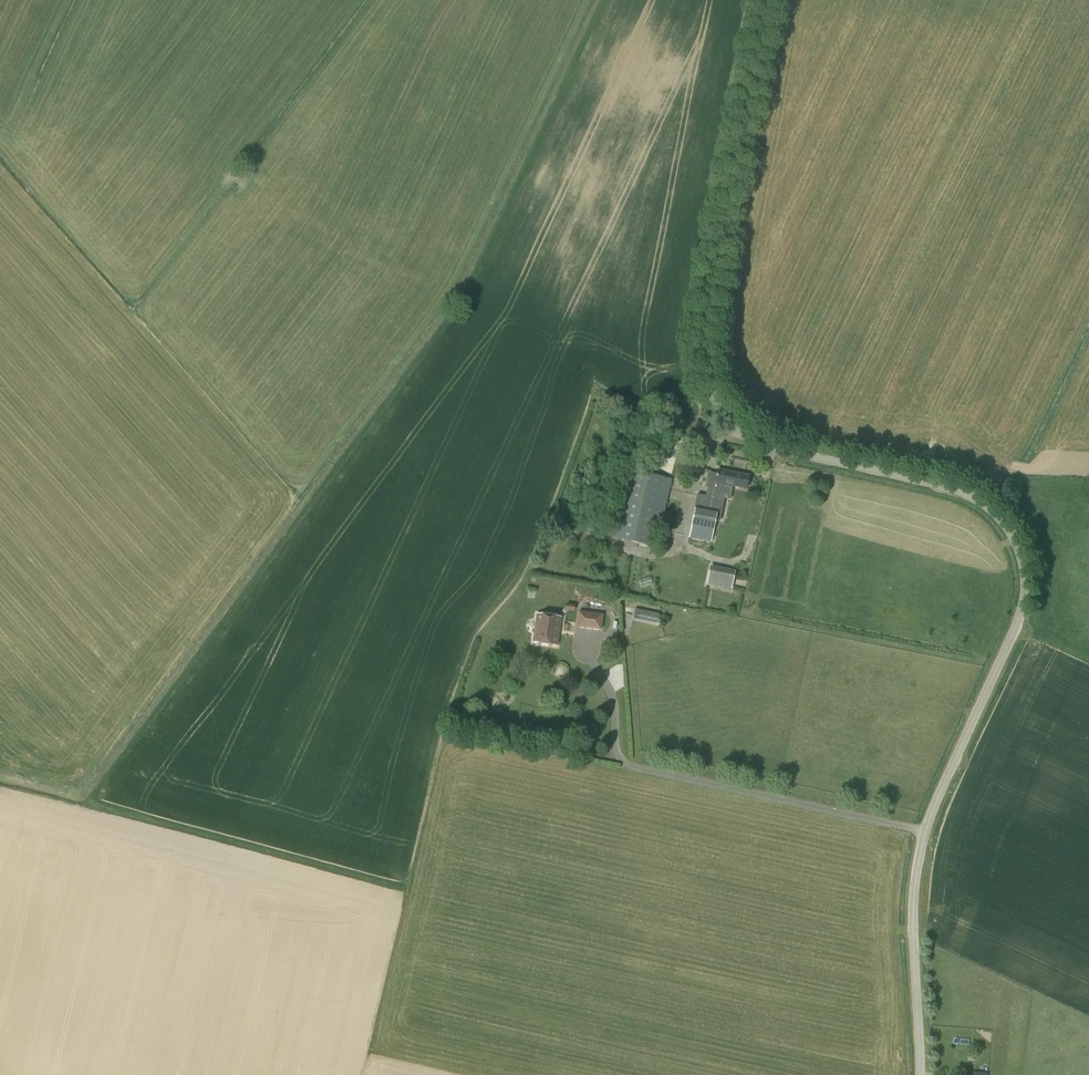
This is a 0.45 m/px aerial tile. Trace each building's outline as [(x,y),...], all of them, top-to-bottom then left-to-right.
[(657,548),(672,479),(626,468),(611,537),(657,548)] [(749,476),(717,470),(716,474),(709,472),(706,486),(708,487),(706,496),(698,494),(689,537),(711,542),(715,521),(716,521),(721,493),(731,495),(733,486),(747,489),(749,476)] [(731,589),(734,570),(709,565),(705,584),(731,589)] [(657,623),(659,614),(639,610),(637,619),(657,623)] [(622,631),(630,631),(630,611),(622,611),(622,631)] [(600,628),(601,613),(577,612),(576,627),(600,628)] [(556,645),(561,618),(536,614),(532,642),(556,645)] [(563,620),(561,627),(572,629),(573,623),(563,620)] [(508,723),(505,734),(513,736),(516,725),(508,723)]
